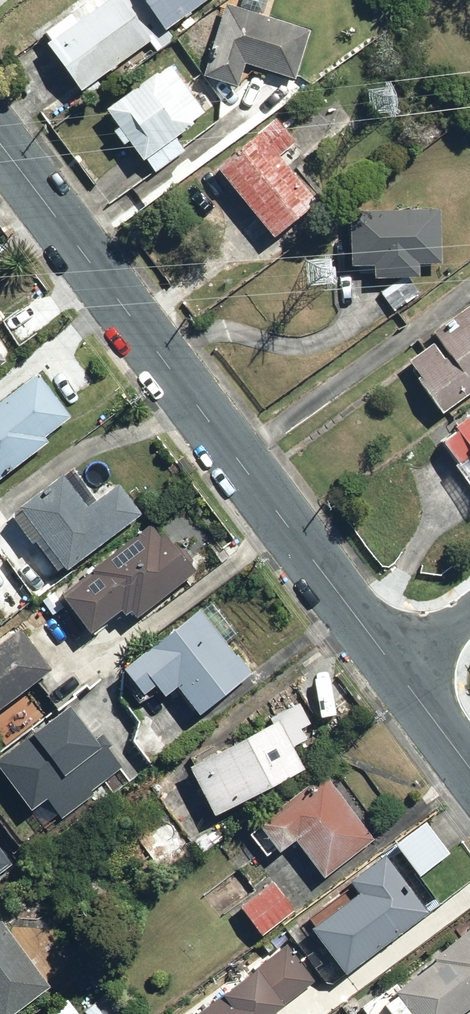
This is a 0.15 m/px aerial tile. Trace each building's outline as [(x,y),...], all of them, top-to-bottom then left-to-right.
[(125,0),(117,0),(80,26),(71,13),(42,34),(48,42),(44,45),(78,93),(153,40),(125,0)] [(164,31),(206,0),(142,0),(164,31)] [(309,28),(224,4),(203,78),(236,88),(242,67),(293,82),(309,28)] [(204,112),(167,64),(103,111),(116,128),(110,132),(121,146),(124,144),(140,165),(143,162),(152,174),(183,151),(172,137),(204,112)] [(280,127),(220,177),(263,230),(251,240),(263,256),(321,209),(284,163),(299,151),(280,127)] [(436,211),(349,211),(348,267),(370,267),(370,277),(418,277),(418,266),(436,266),(436,211)] [(447,321),(451,327),(404,360),(417,379),(414,381),(439,416),(469,393),(469,305),(447,321)] [(70,418),(36,375),(0,402),(0,469),(2,471),(70,418)] [(451,426),(454,430),(439,442),(452,460),(466,449),(469,455),(469,413),(451,426)] [(62,568),(136,513),(111,486),(85,505),(62,475),(17,509),(62,568)] [(193,572),(152,517),(54,596),(87,636),(120,609),(131,623),(193,572)] [(237,636),(207,600),(118,670),(139,696),(150,688),(159,699),(174,687),(196,714),(249,671),(227,644),(237,636)] [(19,626),(0,641),(0,710),(53,667),(19,626)] [(267,720),(269,723),(187,769),(213,815),(300,767),(290,748),(304,740),(299,731),(310,725),(298,703),(267,720)] [(68,706),(0,756),(0,776),(27,811),(43,799),(59,819),(123,772),(96,736),(92,739),(68,706)] [(372,840),(322,773),(246,831),(264,856),(274,849),(278,855),(293,844),(320,881),(332,872),(336,877),(360,860),(355,853),(372,840)] [(190,840),(164,808),(131,835),(158,867),(190,840)] [(419,877),(448,852),(422,822),(393,847),(419,877)] [(7,839),(0,845),(0,874),(0,875),(22,857),(7,839)] [(341,976),(427,913),(384,856),(348,883),(356,895),(308,931),(341,976)] [(259,937),(292,910),(269,881),(236,907),(259,937)] [(469,1006),(469,926),(430,958),(432,962),(391,995),(406,1013),(460,1013),(469,1006)] [(0,937),(0,991),(27,970),(0,937)] [(284,943),(191,1013),(299,1013),(326,994),(284,943)]
